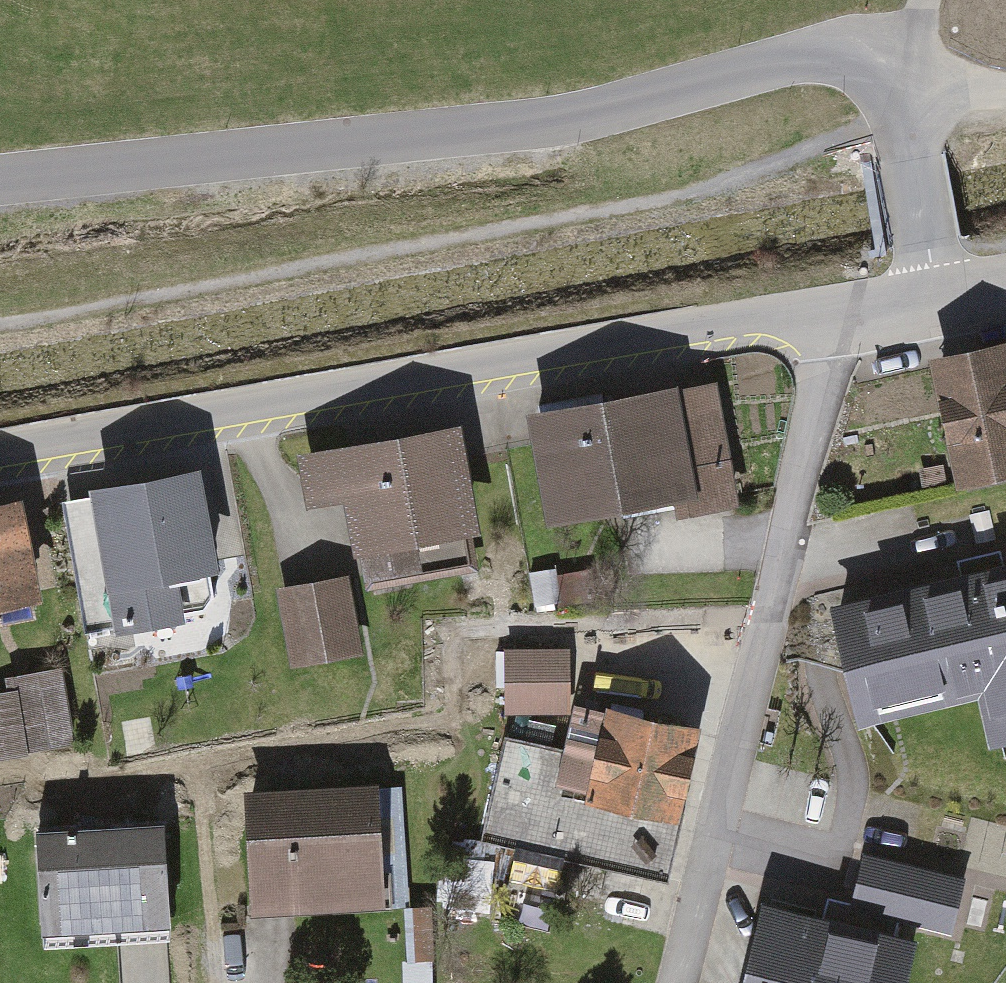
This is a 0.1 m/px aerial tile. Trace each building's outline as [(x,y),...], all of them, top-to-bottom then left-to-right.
[(958,367),(982,493),(1005,489),(1005,358),(958,367)] [(740,393),(560,422),(578,535),(758,507),(740,393)] [(475,439),(319,463),(327,514),(373,507),(387,597),(497,579),(475,439)] [(233,475),(115,492),(131,596),(249,578),(233,475)] [(67,481),(85,611),(113,607),(96,477),(67,481)] [(0,510),(0,617),(66,601),(41,500),(0,510)] [(365,584),(291,594),(302,675),(376,665),(365,584)] [(842,622),(865,730),(1005,700),(1005,586),(842,622)] [(581,655),(516,657),(518,732),(583,730),(581,655)] [(88,753),(76,675),(24,683),(27,697),(0,701),(0,767),(88,753)] [(726,737),(630,715),(609,807),(705,829),(726,737)] [(266,800),(271,916),(412,909),(406,793),(266,800)] [(181,827),(52,833),(57,947),(186,942),(181,827)] [(982,878),(876,859),(867,905),(973,925),(982,878)] [(790,913),(773,982),(941,982),(948,951),(790,913)]
